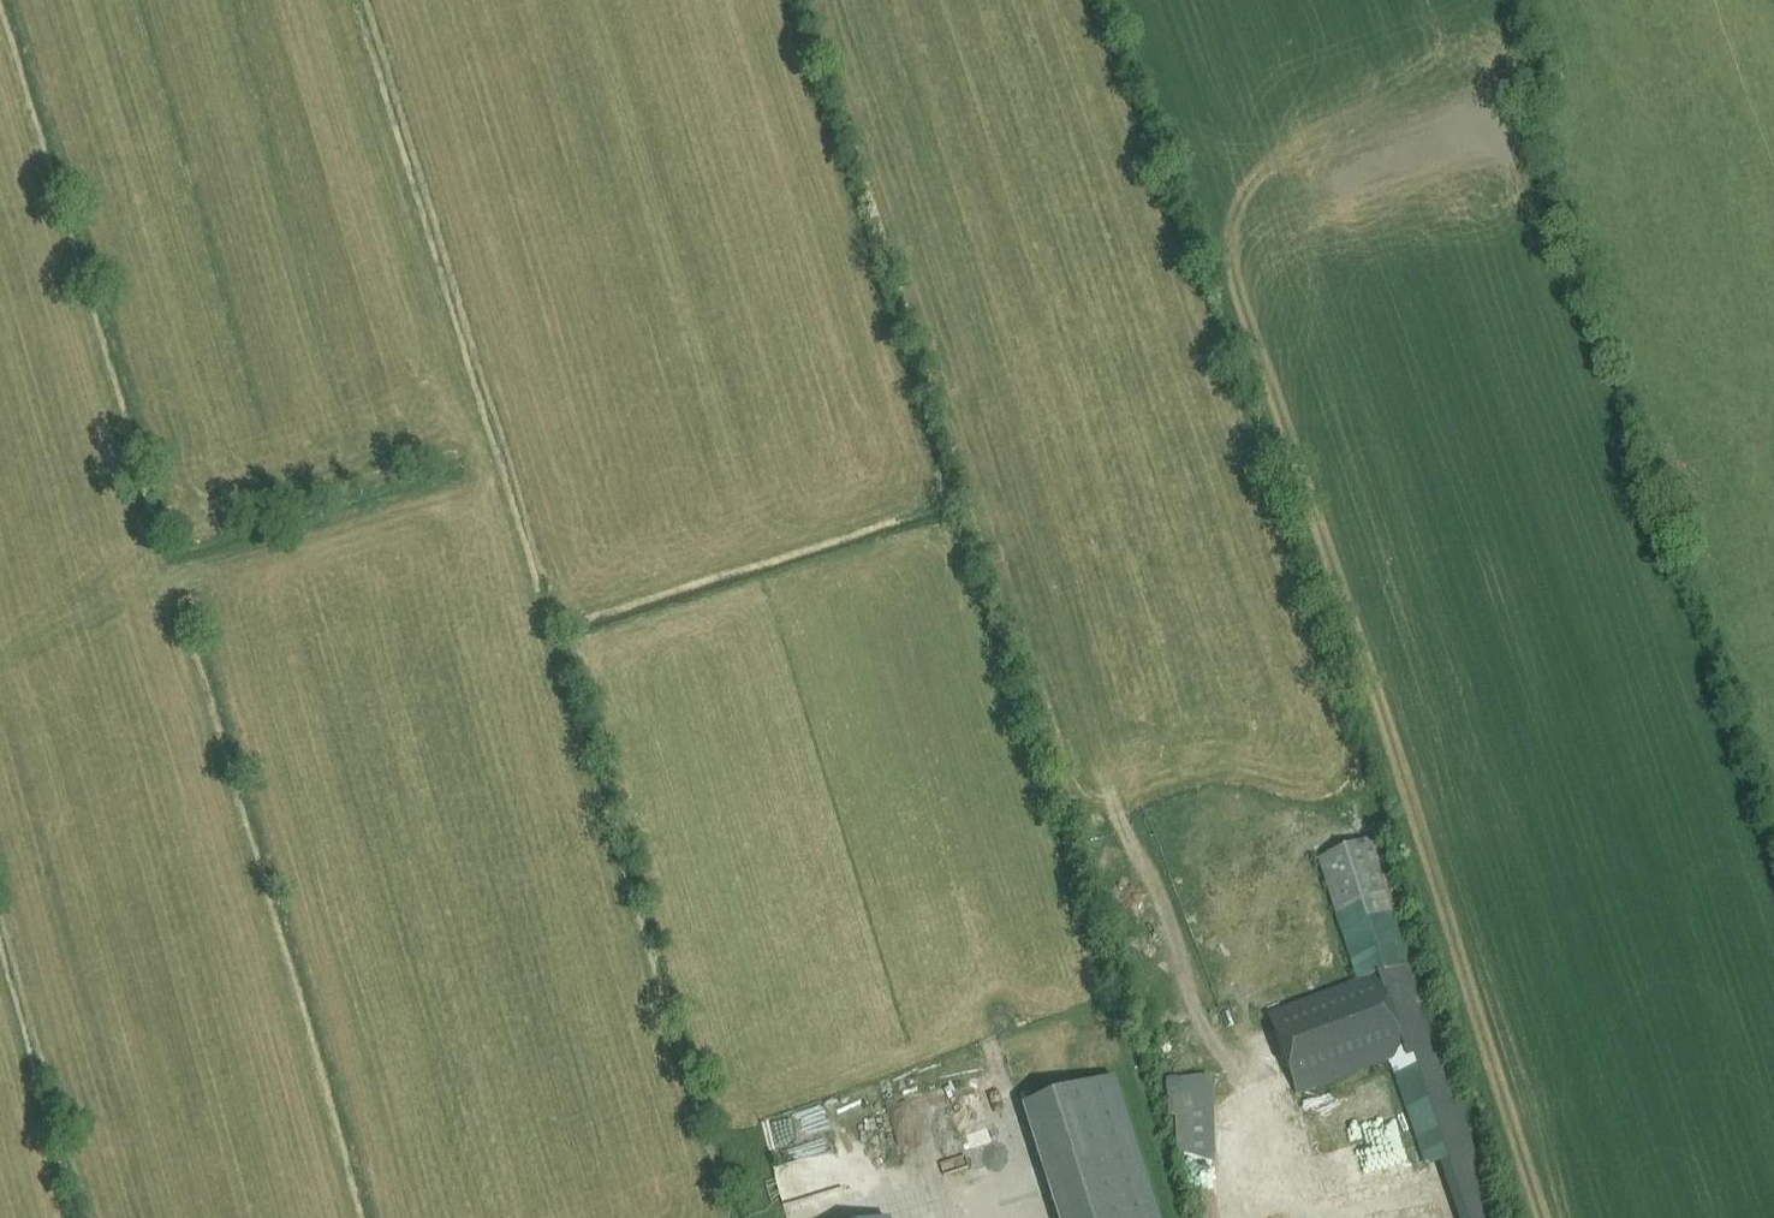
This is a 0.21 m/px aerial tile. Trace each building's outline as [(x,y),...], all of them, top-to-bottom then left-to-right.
[(1385,994),(1425,982),(1381,835),(1320,853),(1358,981),(1380,974),(1385,994)] [(1267,1017),(1296,1094),(1406,1052),(1377,975),(1267,1017)] [(1027,1101),(1060,1217),(1162,1217),(1121,1075),(1027,1101)] [(1214,1075),(1182,1076),(1186,1153),(1218,1152),(1214,1075)] [(1431,1164),(1451,1157),(1428,1095),(1418,1098),(1413,1082),(1402,1086),(1431,1164)] [(888,1147),(924,1136),(914,1103),(878,1113),(888,1147)]
